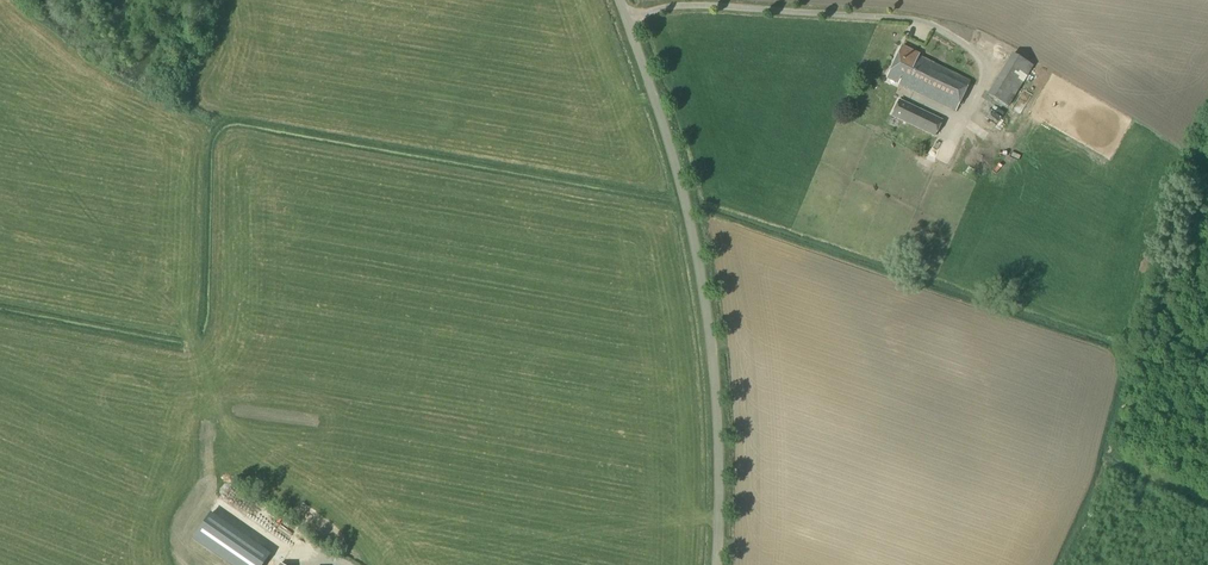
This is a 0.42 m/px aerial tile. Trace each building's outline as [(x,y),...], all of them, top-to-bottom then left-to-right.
[(955,110),(969,80),(918,55),(918,53),(901,45),(886,78),(955,110)] [(1007,107),(1033,66),(1012,54),(987,95),(1007,107)] [(934,137),(942,121),(899,100),(891,116),(934,137)] [(248,564),(263,564),(271,554),(261,547),(248,564)]
